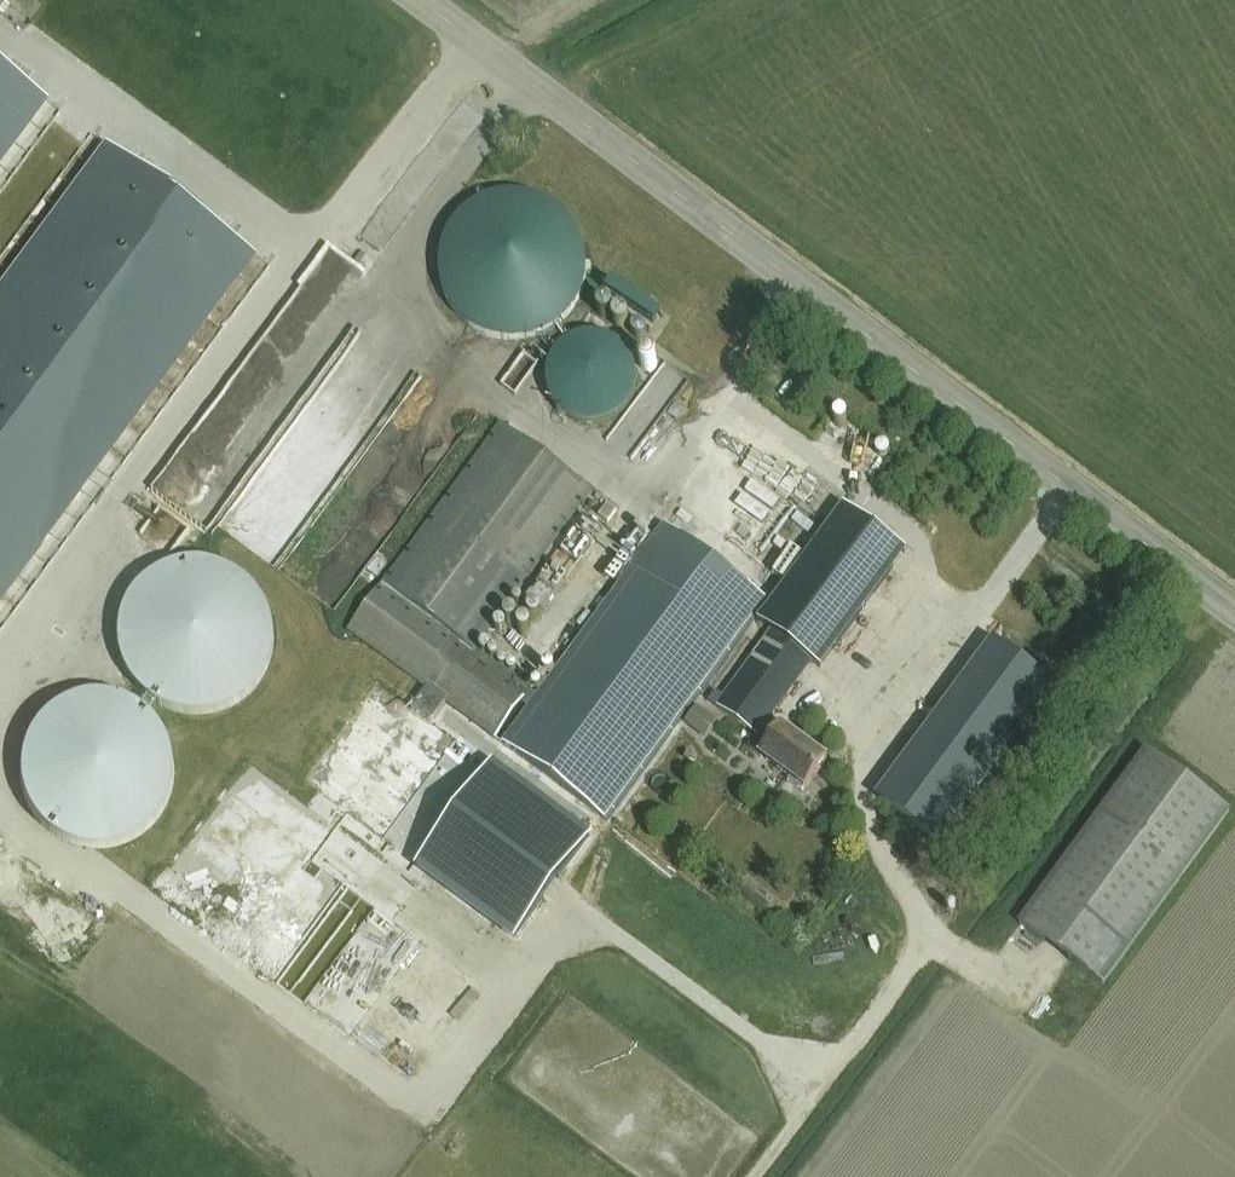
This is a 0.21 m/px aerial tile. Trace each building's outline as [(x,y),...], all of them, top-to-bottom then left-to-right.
[(26,85),(0,66),(0,120),(26,85)] [(81,448),(234,240),(127,161),(0,334),(0,557),(81,448)] [(523,194),(505,194),(484,198),(466,210),(453,225),(444,239),(441,256),(439,272),(442,290),(450,307),(461,321),(476,333),(495,340),(511,343),(532,340),(546,334),(562,323),(575,308),(583,290),(586,268),(584,248),(577,231),(566,216),(553,205),(537,198),(523,194)] [(547,378),(547,381),(547,385),(547,387),(548,391),(548,393),(549,395),(550,398),(551,402),(552,403),(553,405),(554,406),(555,408),(557,411),(559,413),(561,415),(562,416),(565,418),(568,420),(570,422),(571,422),(574,424),(575,424),(579,426),(583,427),(585,427),(587,427),(591,428),(592,428),(594,428),(596,428),(599,427),(603,427),(605,426),(606,426),(608,425),(609,425),(612,423),(614,423),(616,422),(617,421),(621,418),(623,417),(625,415),(627,412),(628,411),(630,409),(630,408),(631,407),(632,405),(634,403),(635,401),(636,397),(636,396),(637,394),(637,392),(638,390),(638,386),(639,385),(639,383),(639,382),(639,381),(639,380),(639,378),(638,377),(638,376),(638,374),(637,371),(636,367),(635,365),(635,364),(634,362),(633,361),(632,357),(631,356),(630,356),(628,353),(626,350),(625,350),(624,348),(622,347),(619,344),(617,343),(614,341),(612,340),(611,339),(608,339),(607,338),(603,337),(601,337),(599,336),(595,336),(594,336),(592,336),(590,336),(587,336),(583,337),(579,338),(577,339),(576,339),(574,340),(572,341),(569,343),(567,344),(564,346),(561,348),(561,349),(559,351),(557,352),(555,356),(554,358),(553,359),(551,363),(550,364),(550,366),(549,368),(548,370),(547,374),(547,378)] [(675,402),(666,415),(675,422),(685,409),(675,402)] [(732,416),(676,499),(761,556),(817,474),(732,416)] [(500,424),(347,631),(495,740),(531,691),(511,676),(508,673),(504,670),(497,665),(494,663),(488,659),(486,657),(479,652),(478,651),(594,493),(500,424)] [(844,505),(757,623),(771,635),(813,665),(821,670),(908,552),(844,505)] [(539,696),(502,746),(580,803),(604,821),(641,771),(767,600),(764,598),(665,525),(552,678),(539,696)] [(272,657),(274,646),(274,634),(273,623),(270,612),(266,602),(260,592),(253,584),(244,576),(235,570),(224,565),(214,562),(202,560),(191,560),(180,562),(169,565),(159,570),(149,576),(141,584),(134,593),(128,602),(123,613),(121,624),(119,635),(120,646),(122,657),(126,668),(131,678),(137,687),(145,695),(154,702),(164,708),(175,712),(186,714),(197,715),(209,714),(220,712),(230,707),(240,702),(249,695),(257,687),(263,678),(268,667),(272,657)] [(1115,636),(1123,625),(1114,619),(1106,630),(1115,636)] [(813,665),(771,635),(717,708),(768,746),(759,758),(805,792),(826,763),(771,722),(813,665)] [(86,695),(74,698),(63,702),(53,708),(44,716),(36,725),(30,734),(25,745),(22,757),(20,768),(21,780),(23,792),(27,803),(32,814),(40,823),(48,831),(58,838),(69,843),(80,847),(92,849),(103,849),(115,847),(127,843),(137,838),(147,831),(156,823),(163,814),(168,803),(172,792),(175,781),(175,769),(174,757),(171,746),(166,735),(160,725),(152,716),(142,708),(132,702),(121,698),(110,695),(98,694),(86,695)] [(949,699),(916,745),(979,791),(1012,745),(949,699)] [(681,724),(699,737),(712,719),(693,706),(681,724)] [(1144,752),(1135,764),(1019,925),(1105,988),(1231,815),(1144,752)] [(491,760),(413,867),(514,942),(593,835),(491,760)]
